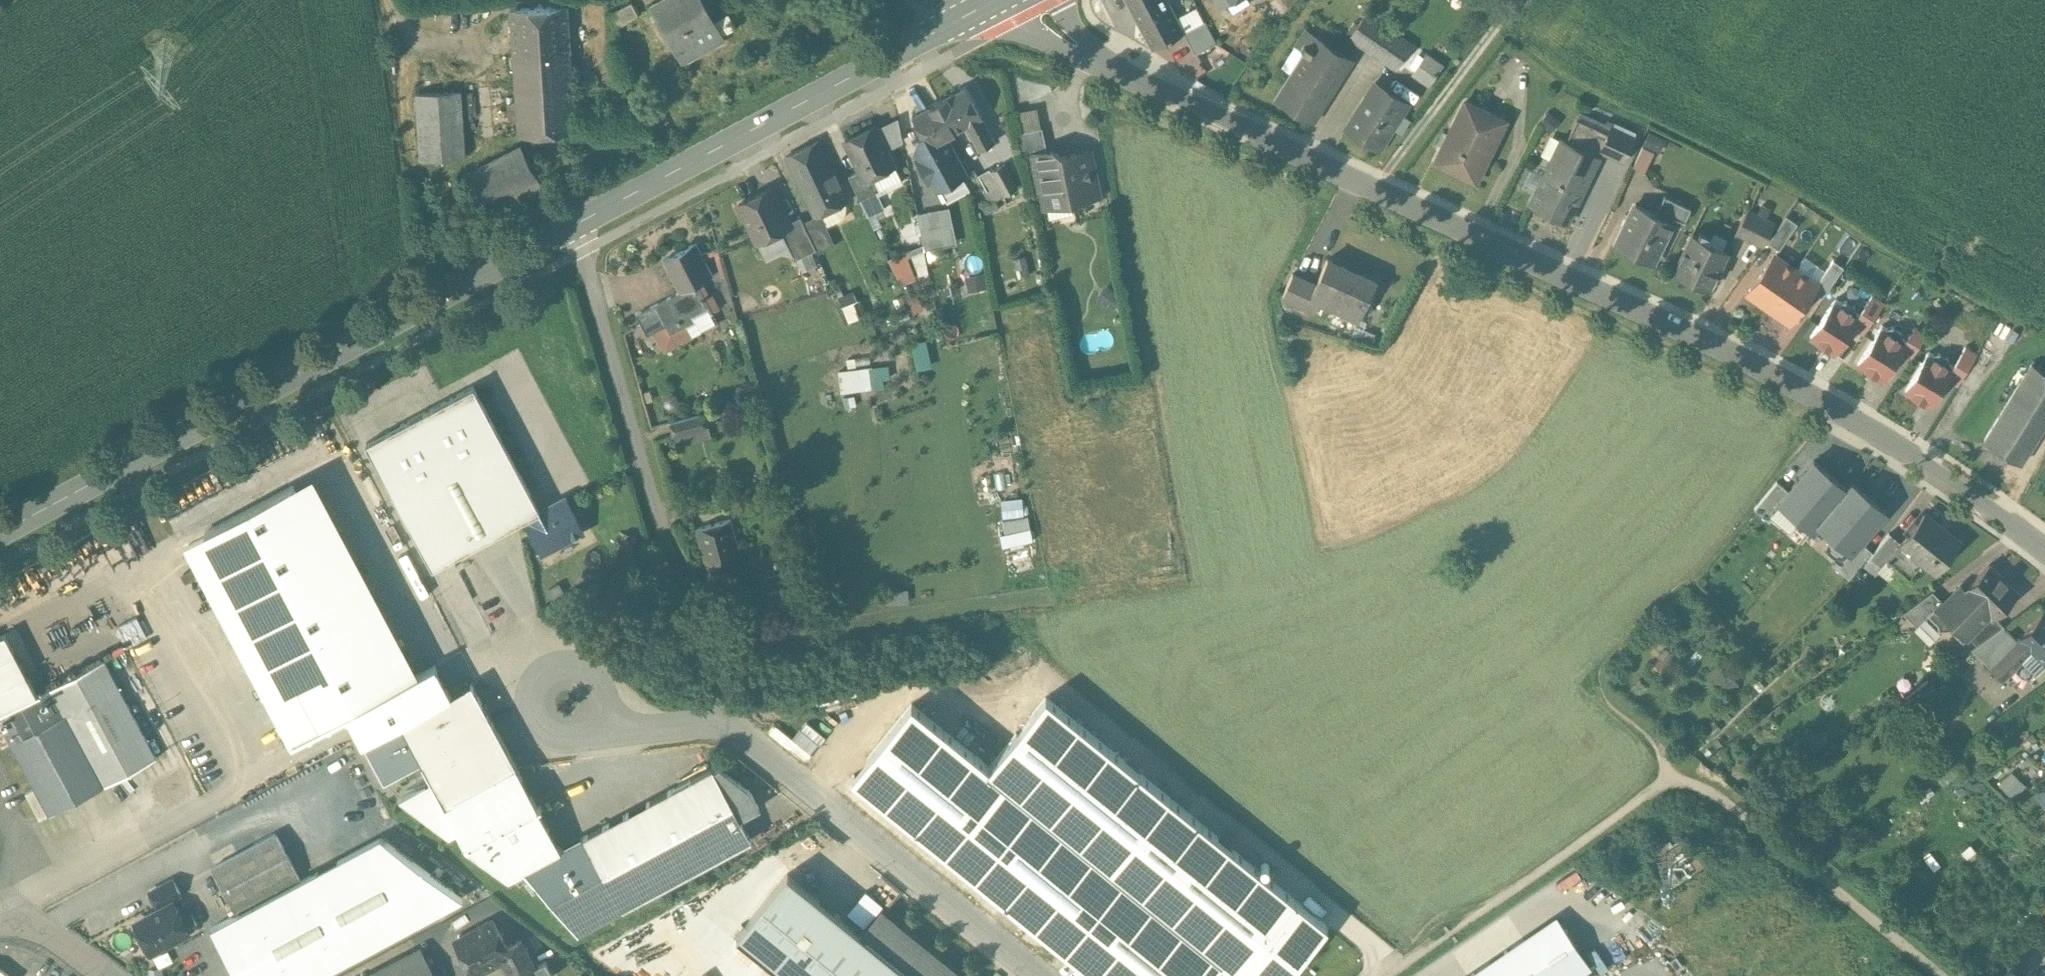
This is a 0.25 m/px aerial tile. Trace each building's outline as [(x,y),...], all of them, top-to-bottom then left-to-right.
[(652,7),(682,63),(724,40),(723,36),(714,21),(703,0),(666,0),(652,7)] [(1168,0),(1126,0),(1152,49),(1184,32),(1185,32),(1184,31),(1168,0)] [(632,2),(607,15),(615,29),(639,16),(632,2)] [(567,7),(512,10),(515,56),(570,53),(567,7)] [(1365,13),(1349,37),(1372,53),(1389,29),(1365,13)] [(729,14),(714,21),(723,36),(737,28),(729,14)] [(1205,20),(1184,31),(1185,32),(1184,32),(1195,53),(1216,42),(1205,20)] [(1412,45),(1389,29),(1372,53),(1395,69),(1412,45)] [(1317,40),(1280,98),(1311,117),(1348,59),(1317,40)] [(570,53),(515,56),(520,134),(575,130),(570,53)] [(1426,54),(1413,73),(1429,85),(1443,65),(1426,54)] [(639,73),(627,78),(631,87),(643,83),(639,73)] [(1409,103),(1375,81),(1345,128),(1378,149),(1409,103)] [(968,84),(939,101),(955,131),(967,124),(980,147),(998,138),(968,84)] [(463,90),(416,93),(420,159),(466,157),(463,90)] [(1491,115),(1462,100),(1444,137),(1451,141),(1440,163),(1473,179),(1486,153),(1474,148),(1491,115)] [(939,101),(912,116),(928,146),(945,137),(955,131),(939,101)] [(1037,107),(1018,111),(1022,131),(1041,128),(1037,107)] [(895,117),(879,125),(888,146),(900,141),(895,117)] [(1608,133),(1577,118),(1567,140),(1599,155),(1602,149),(1600,149),(1608,133)] [(876,125),(845,140),(859,170),(864,180),(874,175),(895,165),(876,125)] [(1635,137),(1611,126),(1608,133),(1600,149),(1602,149),(1624,160),(1635,137)] [(1022,131),(1017,132),(1022,156),(1033,154),(1033,153),(1047,150),(1042,127),(1041,128),(1022,131)] [(965,174),(945,137),(928,146),(918,151),(918,154),(920,158),(918,160),(930,181),(932,180),(937,189),(965,174)] [(1562,138),(1530,204),(1567,221),(1599,155),(1567,140),(1562,138)] [(819,142),(787,157),(815,215),(846,200),(819,142)] [(1654,152),(1643,146),(1633,166),(1645,172),(1654,152)] [(523,148),(469,175),(486,208),(540,180),(523,148)] [(1053,150),(1047,151),(1047,150),(1033,153),(1033,154),(1044,207),(1072,201),(1072,199),(1063,156),(1062,156),(1053,150)] [(1089,150),(1063,156),(1072,199),(1098,194),(1089,150)] [(1006,162),(990,170),(988,167),(978,172),(987,189),(985,190),(991,203),(1020,187),(1006,162)] [(874,175),(864,180),(859,170),(849,176),(860,199),(881,189),(874,175)] [(771,188),(739,204),(757,242),(781,231),(790,226),(788,222),(771,188)] [(1691,208),(1665,195),(1658,208),(1684,221),(1691,208)] [(1672,221),(1636,203),(1616,244),(1652,261),(1672,221)] [(1775,222),(1748,208),(1736,232),(1764,246),(1775,222)] [(941,210),(918,214),(925,250),(948,245),(941,210)] [(1786,215),(1768,241),(1779,249),(1798,223),(1786,215)] [(800,216),(788,222),(790,226),(781,231),(795,259),(816,249),(800,216)] [(1728,250),(1692,233),(1674,271),(1709,288),(1728,250)] [(696,242),(663,259),(680,291),(668,297),(683,327),(687,325),(696,320),(691,312),(707,304),(711,313),(713,312),(698,283),(713,275),(696,242)] [(890,256),(899,282),(916,276),(906,250),(890,256)] [(1775,253),(1747,292),(1768,307),(1796,268),(1775,253)] [(1377,285),(1330,260),(1316,286),(1311,297),(1323,304),(1358,322),(1377,285)] [(1796,268),(1768,307),(1789,322),(1817,283),(1796,268)] [(1316,286),(1295,275),(1284,297),(1318,314),(1323,304),(1311,297),(1316,286)] [(1121,298),(1109,289),(1101,301),(1113,309),(1121,298)] [(842,295),(848,319),(861,316),(854,292),(842,295)] [(1872,295),(1860,314),(1860,315),(1853,326),(1863,333),(1883,303),(1872,295)] [(668,297),(655,304),(666,325),(670,333),(683,327),(668,297)] [(1836,298),(1810,336),(1835,353),(1853,326),(1860,315),(1860,314),(1856,312),(1855,306),(1846,300),(1840,301),(1836,298)] [(655,304),(637,313),(648,334),(656,330),(666,325),(655,304)] [(670,333),(666,325),(656,330),(666,349),(692,335),(687,325),(683,327),(670,333)] [(1893,327),(1887,328),(1882,325),(1858,364),(1883,379),(1902,349),(1907,341),(1903,338),(1901,332),(1893,327)] [(1915,328),(1907,341),(1902,349),(1912,356),(1925,335),(1915,328)] [(1976,354),(1965,347),(1954,367),(1947,379),(1958,385),(1976,354)] [(1934,355),(1929,352),(1905,391),(1931,406),(1947,379),(1954,367),(1950,364),(1948,359),(1939,353),(1934,355)] [(852,389),(887,387),(886,364),(850,366),(852,389)] [(1984,442),(2021,465),(2044,426),(2044,372),(2031,364),(1984,442)] [(474,385),(366,443),(433,568),(525,519),(525,518),(540,510),(474,385)] [(705,414),(670,423),(674,437),(709,428),(705,414)] [(1820,534),(1836,514),(1852,495),(1815,464),(1783,504),(1820,534)] [(1899,495),(1871,472),(1852,495),(1836,514),(1864,537),(1875,523),(1899,495)] [(314,475),(186,542),(291,741),(346,712),(362,741),(451,694),(435,665),(419,673),(314,475)] [(540,510),(525,518),(525,519),(543,552),(584,531),(566,497),(540,510)] [(1960,543),(1924,514),(1901,543),(1887,561),(1889,563),(1890,561),(1909,576),(1922,560),(1937,572),(1960,543)] [(747,579),(731,520),(695,529),(712,589),(747,579)] [(1864,537),(1859,543),(1873,554),(1889,534),(1875,523),(1864,537)] [(1901,543),(1889,534),(1873,554),(1868,560),(1868,561),(1880,570),(1887,561),(1901,543)] [(1960,586),(1944,603),(1928,616),(1930,617),(1937,625),(1938,631),(1950,630),(1963,642),(1968,636),(1989,615),(1993,619),(1995,617),(2018,594),(1989,565),(1964,591),(1960,586)] [(788,567),(761,575),(765,590),(792,583),(788,567)] [(1933,591),(1903,613),(1917,627),(1930,617),(1928,616),(1944,603),(1933,591)] [(1989,615),(1968,636),(1978,646),(2004,626),(1995,617),(1993,619),(1989,615)] [(2041,617),(2017,640),(1990,668),(2003,680),(2033,650),(2044,661),(2044,620),(2041,617)] [(1978,646),(1972,650),(1990,668),(2017,640),(2004,626),(1978,646)] [(50,688),(50,689),(23,704),(22,704),(0,715),(0,720),(12,742),(11,743),(50,815),(157,758),(104,659),(50,688)] [(1727,671),(1715,683),(1723,692),(1735,680),(1727,671)] [(451,694),(362,741),(384,782),(424,762),(446,804),(517,766),(473,682),(451,694)] [(850,776),(1102,975),(1205,975),(1219,958),(1242,975),(1287,975),(1332,920),(1045,693),(989,763),(910,701),(850,776)] [(561,847),(517,766),(446,804),(465,846),(505,876),(519,869),(561,847)] [(561,847),(519,869),(578,930),(752,839),(713,767),(561,847)] [(2008,793),(2023,784),(2014,770),(1999,779),(2008,793)] [(277,833),(214,867),(236,909),(299,876),(277,833)] [(236,909),(238,913),(212,927),(238,975),(316,975),(463,898),(382,837),(302,880),(299,876),(236,909)] [(788,873),(737,935),(787,975),(958,975),(883,915),(866,936),(788,873)] [(175,902),(136,923),(151,952),(190,931),(189,929),(198,925),(192,914),(183,919),(175,902)] [(1471,975),(1575,975),(1591,965),(1558,918),(1471,975)] [(494,921),(455,942),(473,975),(504,958),(512,954),(508,946),(494,921)] [(521,939),(508,946),(512,954),(504,958),(513,975),(519,975),(536,968),(521,939)] [(367,975),(435,975),(421,948),(367,975)]
